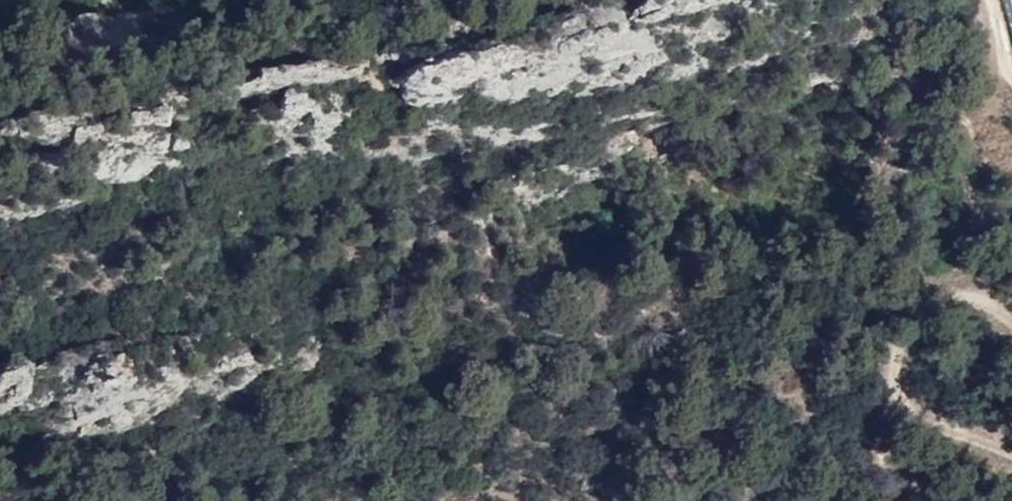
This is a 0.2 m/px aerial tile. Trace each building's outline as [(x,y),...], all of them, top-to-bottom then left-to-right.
[(126,117),(127,132),(157,130),(156,115),(126,117)]
